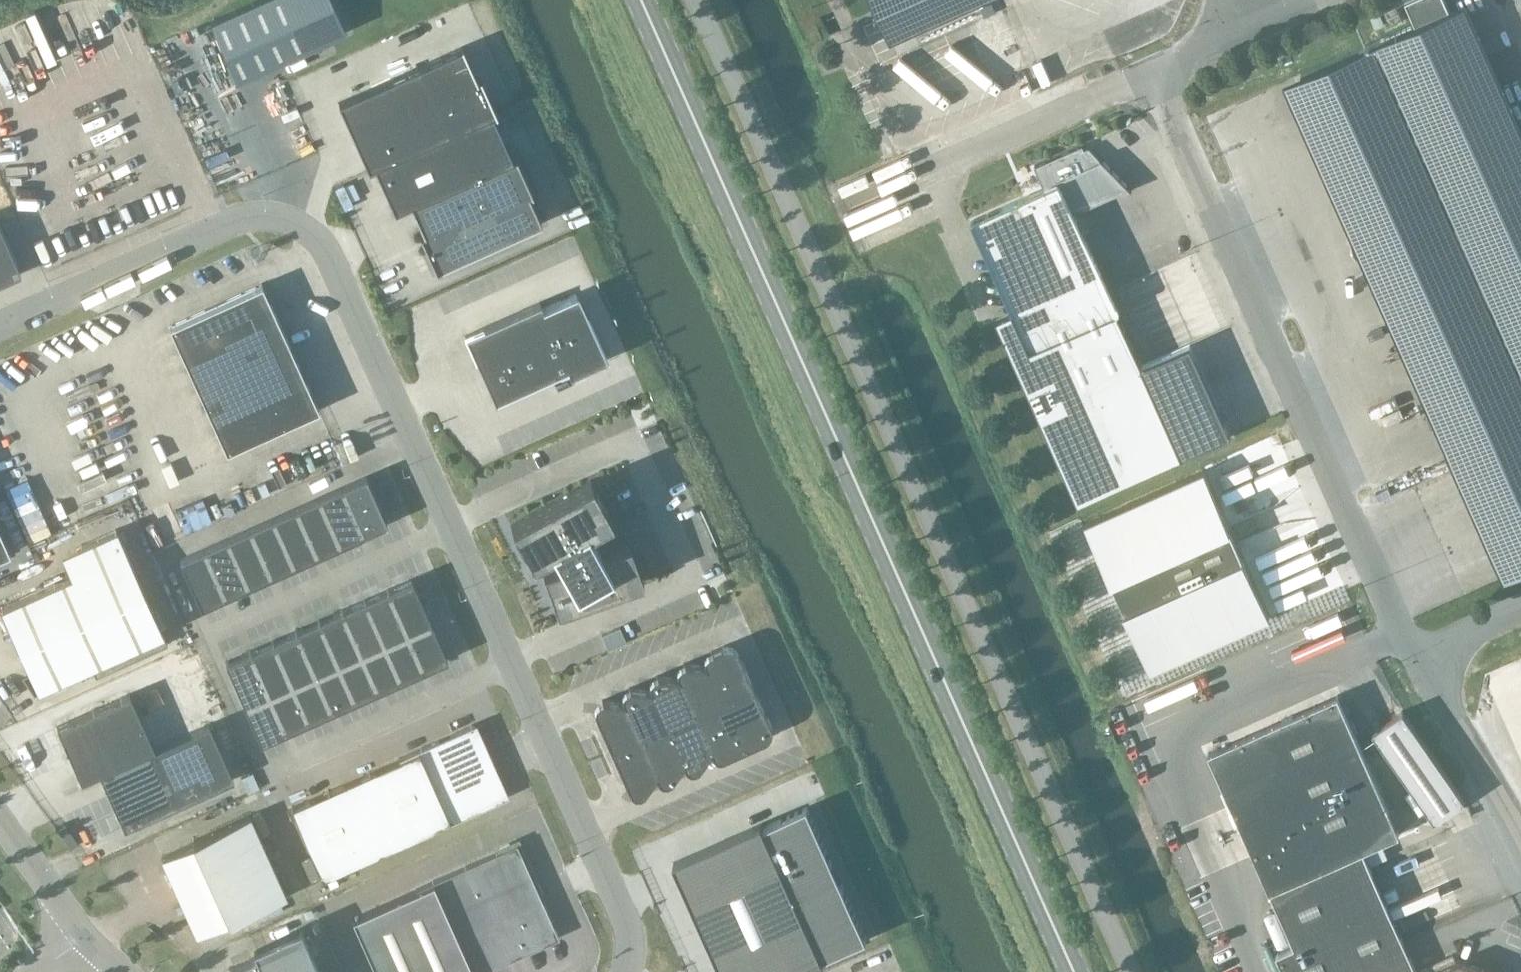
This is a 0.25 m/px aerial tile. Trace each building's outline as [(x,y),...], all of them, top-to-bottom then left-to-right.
[(210,21),(237,80),(346,31),(332,0),(257,0),(210,21)] [(891,38),(978,0),(874,0),(891,38)] [(1405,1),(1415,24),(1449,9),(1445,0),(1408,0),(1405,1)] [(1390,25),(1402,19),(1396,5),(1383,11),(1390,25)] [(1301,75),(1368,226),(1516,160),(1449,9),(1415,24),(1301,75)] [(461,47),(338,102),(368,168),(369,170),(375,168),(493,114),(495,113),(495,114),(496,113),(480,77),(479,77),(477,79),(462,46),(461,47)] [(1186,118),(1198,146),(1235,131),(1223,103),(1186,118)] [(493,114),(375,168),(394,212),(410,204),(423,233),(429,246),(427,247),(426,246),(425,246),(436,271),(541,223),(528,194),(531,193),(531,194),(532,193),(516,157),(515,157),(512,159),(493,114)] [(1146,375),(1100,272),(1074,212),(1128,188),(1131,191),(1132,190),(1101,157),(1100,157),(1101,159),(1091,163),(1083,144),(1035,166),(1045,187),(972,220),(1012,311),(1013,313),(997,320),(1078,504),(1236,439),(1197,350),(1146,375)] [(1518,366),(1492,308),(1520,296),(1520,171),(1516,160),(1368,226),(1444,399),(1518,366)] [(21,272),(0,225),(0,282),(21,272)] [(274,280),(264,284),(271,299),(280,295),(274,280)] [(262,284),(169,326),(226,451),(208,459),(228,503),(339,453),(262,284)] [(540,301),(465,335),(495,401),(570,367),(573,374),(607,358),(577,292),(543,308),(540,301)] [(1518,366),(1520,365),(1520,296),(1492,308),(1518,366)] [(1520,434),(1520,365),(1518,366),(1444,399),(1470,456),(1520,434)] [(92,412),(55,429),(88,502),(124,485),(92,412)] [(1470,456),(1496,514),(1520,503),(1520,434),(1470,456)] [(1151,669),(1269,616),(1204,470),(1086,522),(1151,669)] [(366,476),(342,487),(363,534),(387,524),(366,476)] [(590,480),(511,525),(531,562),(552,550),(560,565),(542,571),(556,611),(643,581),(629,541),(600,551),(588,530),(611,517),(590,480)] [(340,545),(363,534),(342,487),(319,497),(340,545)] [(317,555),(340,545),(319,497),(296,507),(317,555)] [(1496,514),(1520,571),(1520,503),(1496,514)] [(294,565),(317,555),(296,507),(273,517),(294,565)] [(271,575),(294,565),(273,517),(250,528),(271,575)] [(155,544),(166,539),(156,518),(146,523),(155,544)] [(248,586),(271,575),(250,528),(227,538),(248,586)] [(0,607),(37,689),(164,633),(117,529),(80,546),(89,567),(0,607)] [(10,552),(0,530),(0,557),(10,552)] [(225,596),(248,586),(227,538),(204,548),(225,596)] [(225,596),(204,548),(180,559),(201,607),(225,596)] [(407,633),(431,622),(412,578),(388,589),(407,633)] [(388,589),(365,599),(384,643),(407,633),(388,589)] [(384,643),(365,599),(342,610),(361,653),(384,643)] [(361,653),(342,610),(318,620),(338,664),(361,653)] [(318,620),(296,630),(315,674),(338,664),(318,620)] [(431,622),(407,633),(384,643),(400,680),(447,659),(431,622)] [(315,674),(296,630),(273,640),(292,684),(315,674)] [(273,640),(249,651),(269,695),(292,684),(273,640)] [(704,661),(706,665),(722,702),(754,687),(733,642),(711,651),(711,652),(707,653),(704,657),(704,661)] [(377,690),(400,680),(384,643),(361,653),(377,690)] [(285,731),(269,695),(249,651),(225,661),(261,742),(285,731)] [(338,664),(354,700),(377,690),(361,653),(338,664)] [(331,710),(354,700),(338,664),(315,674),(331,710)] [(722,702),(706,665),(684,664),(680,666),(677,669),(676,674),(678,678),(694,714),(722,702)] [(331,710),(315,674),(292,684),(308,721),(331,710)] [(694,714),(678,678),(657,676),(652,678),(650,681),(649,686),(651,690),(667,726),(694,714)] [(308,721),(292,684),(269,695),(285,731),(308,721)] [(710,750),(712,754),(716,757),(720,757),(724,755),(725,755),(763,738),(765,737),(766,736),(768,735),(768,734),(769,732),(770,730),(770,729),(770,727),(770,725),(770,724),(769,722),(754,687),(722,702),(694,714),(710,750)] [(667,726),(651,690),(629,688),(625,690),(622,694),(622,698),(624,702),(640,738),(667,726)] [(81,781),(100,773),(154,748),(130,694),(57,726),(81,781)] [(1363,849),(1399,833),(1338,695),(1209,753),(1270,891),(1294,946),(1276,954),(1284,971),(1418,971),(1363,849)] [(640,738),(624,702),(602,700),(602,701),(598,702),(595,706),(594,710),(596,714),(595,715),(611,751),(640,738)] [(1465,800),(1403,711),(1373,731),(1435,820),(1465,800)] [(683,762),(683,763),(685,767),(688,769),(693,769),(697,767),(697,768),(710,750),(694,714),(667,726),(683,762)] [(154,748),(179,803),(233,778),(209,724),(154,748)] [(399,758),(400,759),(291,807),(322,878),(505,798),(473,725),(399,758)] [(656,775),(657,779),(661,781),(665,781),(670,780),(683,763),(683,762),(667,726),(640,738),(656,775)] [(1512,749),(1520,745),(1520,734),(1508,740),(1512,749)] [(642,792),(656,775),(640,738),(611,751),(627,787),(628,787),(630,791),(634,794),(638,794),(642,792)] [(154,748),(100,773),(124,827),(179,803),(154,748)] [(652,823),(719,971),(811,971),(870,946),(788,764),(652,823)] [(195,842),(162,857),(196,933),(229,918),(230,920),(286,895),(250,815),(194,840),(195,842)] [(559,937),(517,843),(416,888),(417,889),(352,918),(376,971),(482,971),(559,937)] [(326,918),(352,909),(346,892),(321,901),(326,918)] [(334,944),(343,941),(337,924),(328,927),(334,944)] [(230,968),(232,971),(320,971),(302,930),(299,931),(301,933),(258,952),(256,950),(254,951),(257,956),(230,968)] [(1492,971),(1460,959),(1432,971),(1492,971)]
